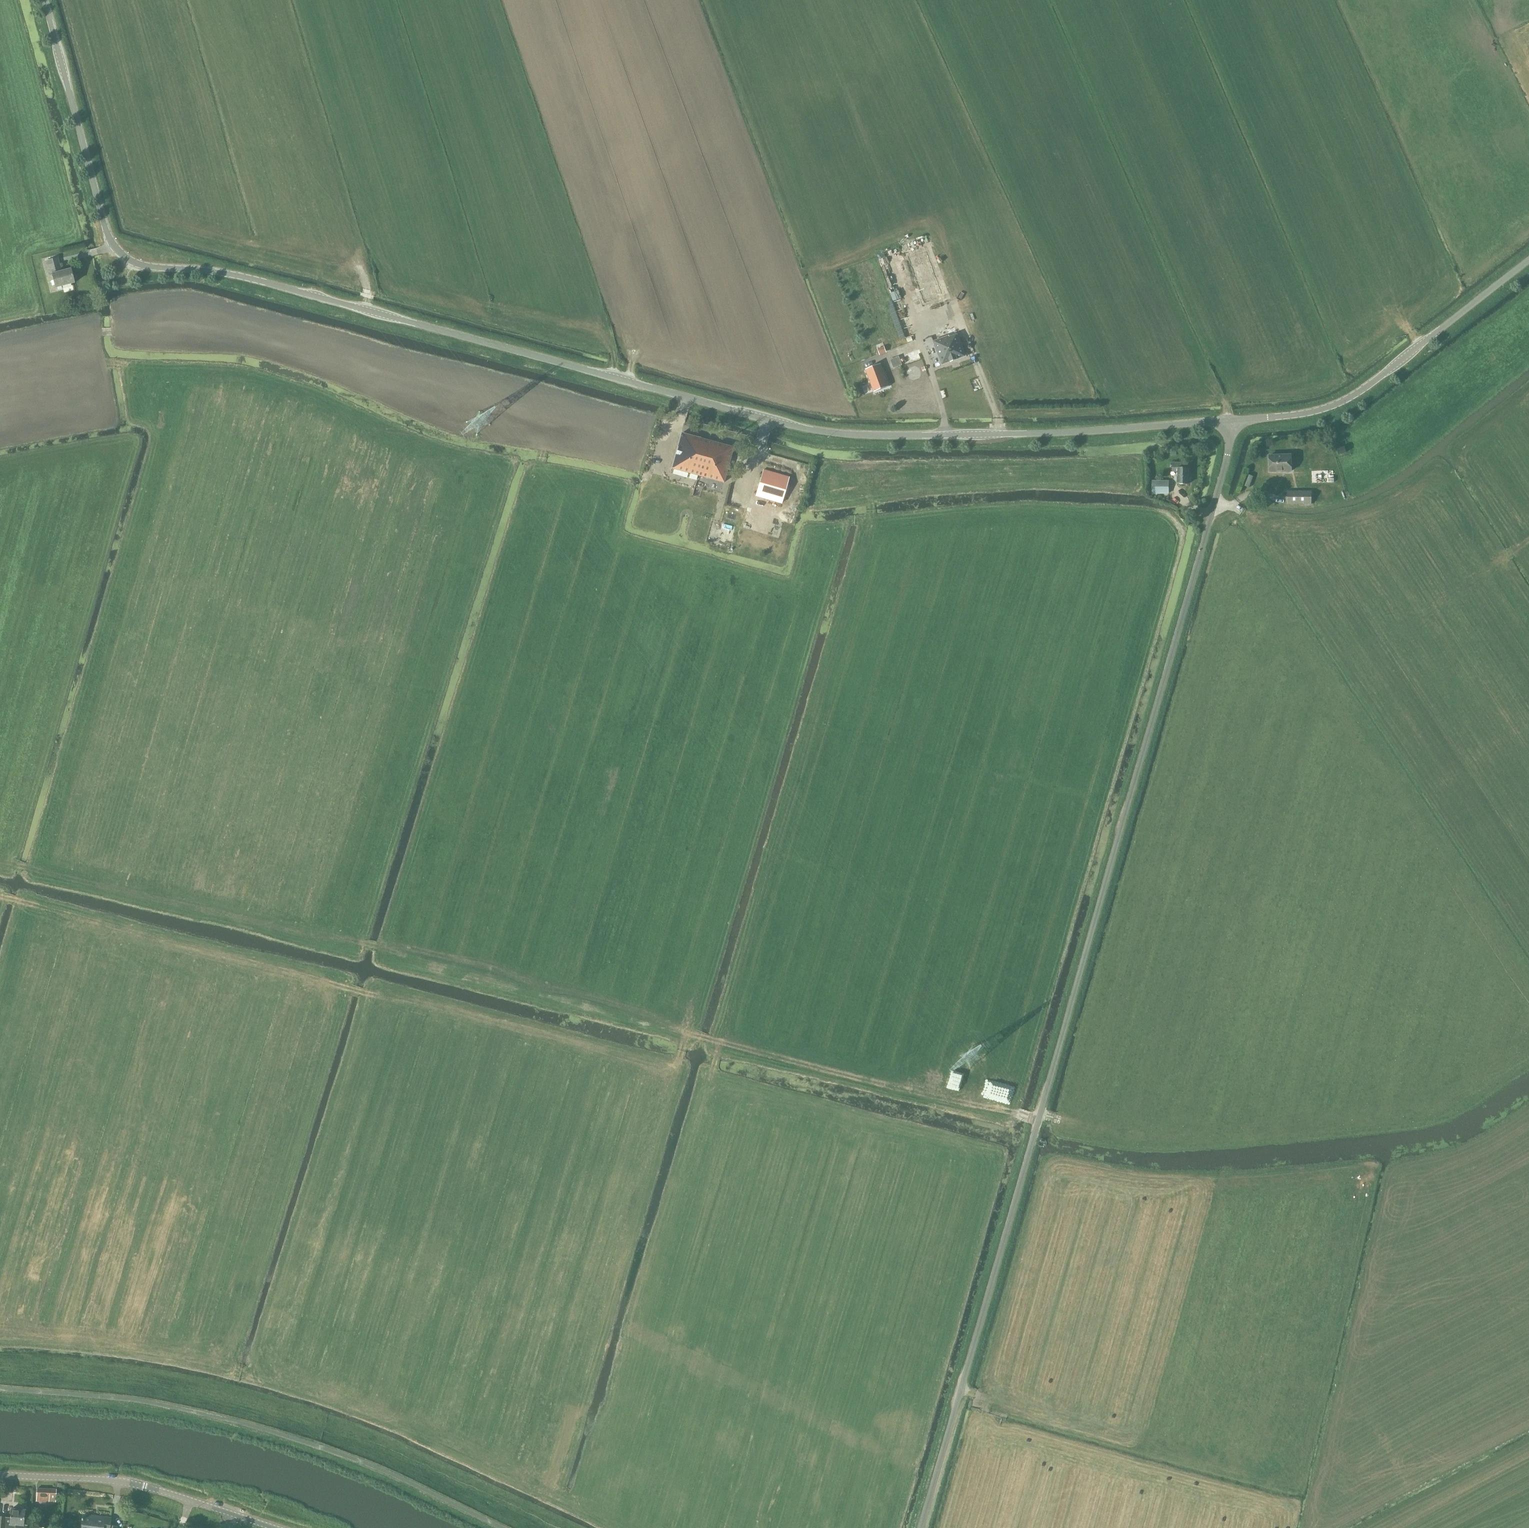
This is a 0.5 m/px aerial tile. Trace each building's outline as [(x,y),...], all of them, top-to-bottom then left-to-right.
[(917,240),(899,247),(919,298),(912,300),(917,314),(942,305),(933,282),(926,264),(917,240)] [(62,272),(60,264),(59,258),(46,262),(49,276),(53,275),(56,288),(75,283),(72,269),(62,272)] [(948,340),(933,346),(942,369),(965,361),(957,338),(949,341),(948,340)] [(929,380),(919,354),(905,359),(909,369),(900,373),(903,382),(913,378),(916,386),(927,382),(927,381),(929,380)] [(882,365),(867,370),(875,393),(890,387),(882,365)] [(725,483),(735,449),(682,434),(672,468),(725,483)] [(1339,456),(1347,454),(1345,447),(1337,449),(1339,456)] [(1269,473),(1292,472),(1292,455),(1269,455),(1269,473)] [(1190,485),(1190,468),(1183,468),(1183,463),(1173,462),(1173,473),(1177,473),(1177,485),(1190,485)] [(782,504),(789,478),(763,470),(756,496),(782,504)] [(1320,484),(1333,482),(1332,473),(1319,474),(1320,484)] [(1169,481),(1152,481),(1152,493),(1169,492),(1169,481)] [(1288,505),(1312,506),(1312,491),(1288,491),(1288,505)] [(56,1502),(57,1489),(37,1488),(36,1501),(56,1502)] [(28,1526),(24,1525),(25,1510),(11,1509),(11,1518),(7,1517),(0,1517),(0,1527),(27,1527),(28,1526)] [(82,1527),(116,1527),(110,1526),(111,1519),(83,1516),(82,1527)]
